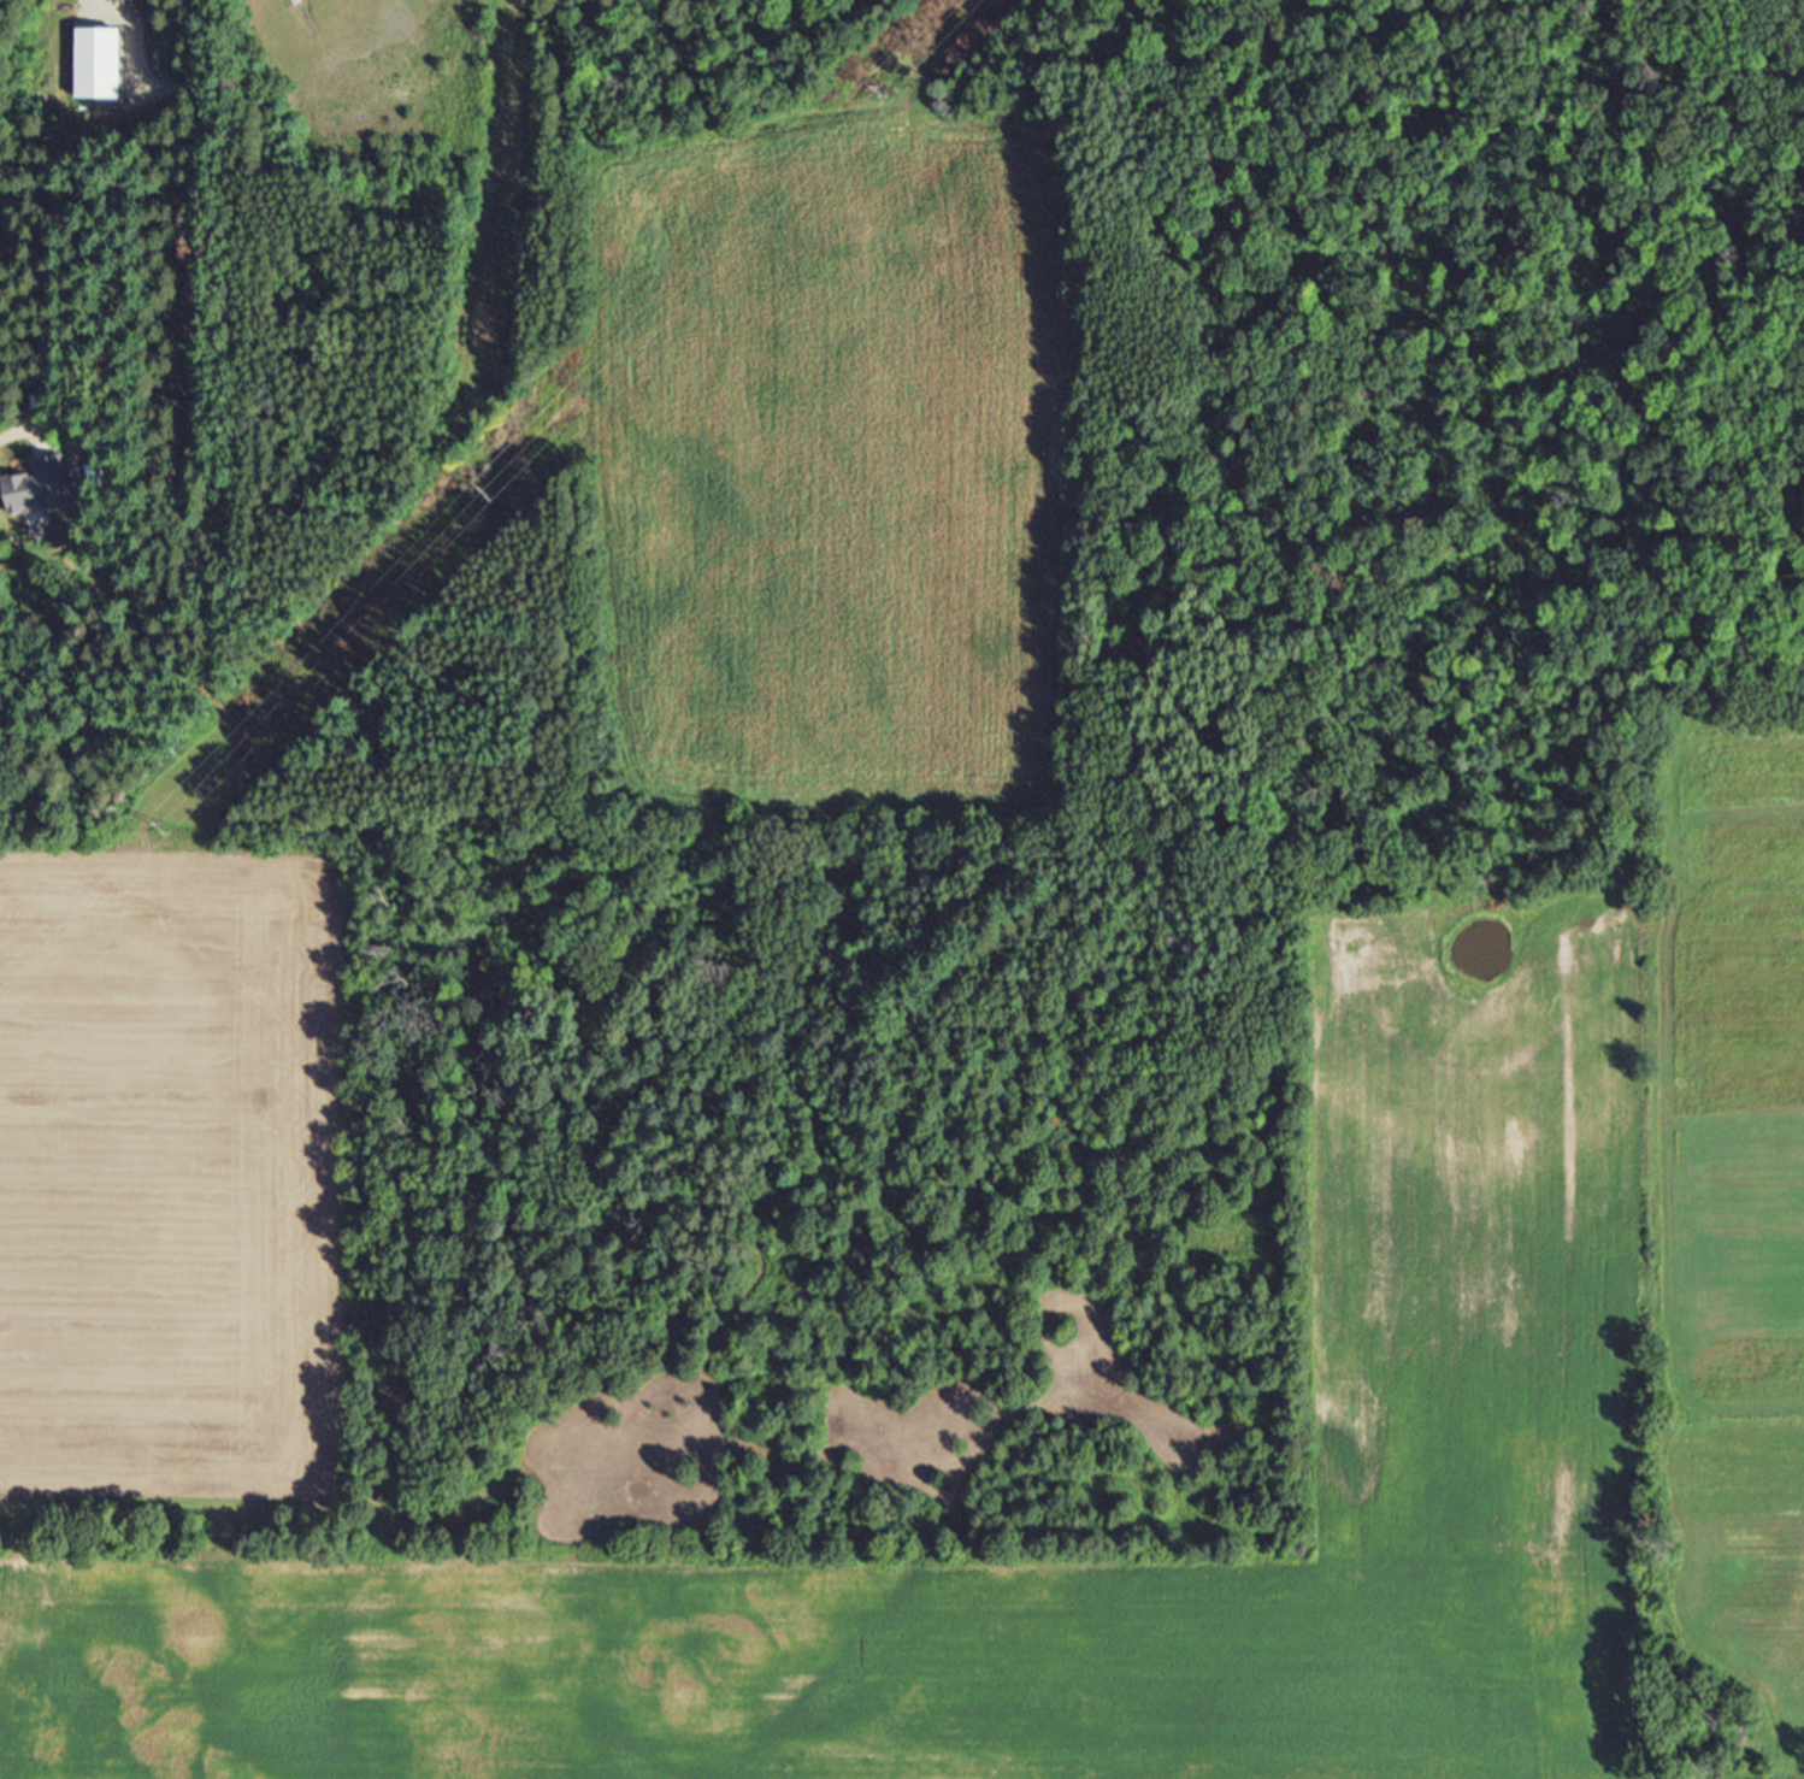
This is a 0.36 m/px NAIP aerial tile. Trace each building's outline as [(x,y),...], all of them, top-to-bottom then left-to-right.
[(82,105),(127,105),(127,34),(82,34),(82,105)]
